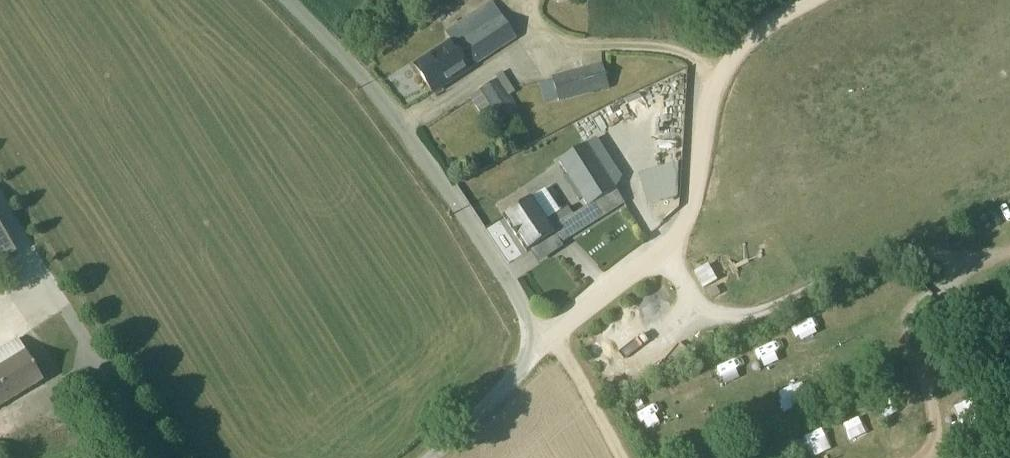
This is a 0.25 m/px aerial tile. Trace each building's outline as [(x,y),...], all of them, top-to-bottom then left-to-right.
[(514,39),(490,2),(443,32),(450,42),(413,66),(431,94),(432,93),(514,39)] [(550,77),(557,103),(558,104),(608,90),(600,63),(550,77)] [(513,93),(501,73),(494,77),(496,80),(468,99),(478,114),(488,108),(498,123),(517,111),(508,96),(513,93)] [(502,218),(525,254),(552,236),(553,236),(559,245),(624,205),(614,191),(620,179),(595,139),(557,163),(585,209),(576,214),(571,208),(567,210),(566,208),(558,214),(544,191),(530,200),(502,218)] [(675,197),(677,164),(637,175),(645,206),(675,197)] [(0,230),(0,266),(16,256),(16,255),(0,230)] [(42,384),(17,341),(0,351),(0,410),(42,384)] [(720,380),(734,373),(726,357),(712,364),(720,380)] [(775,392),(784,412),(808,402),(799,382),(775,392)] [(855,417),(839,425),(844,436),(861,429),(855,417)] [(813,456),(831,448),(822,427),(804,435),(813,456)]
